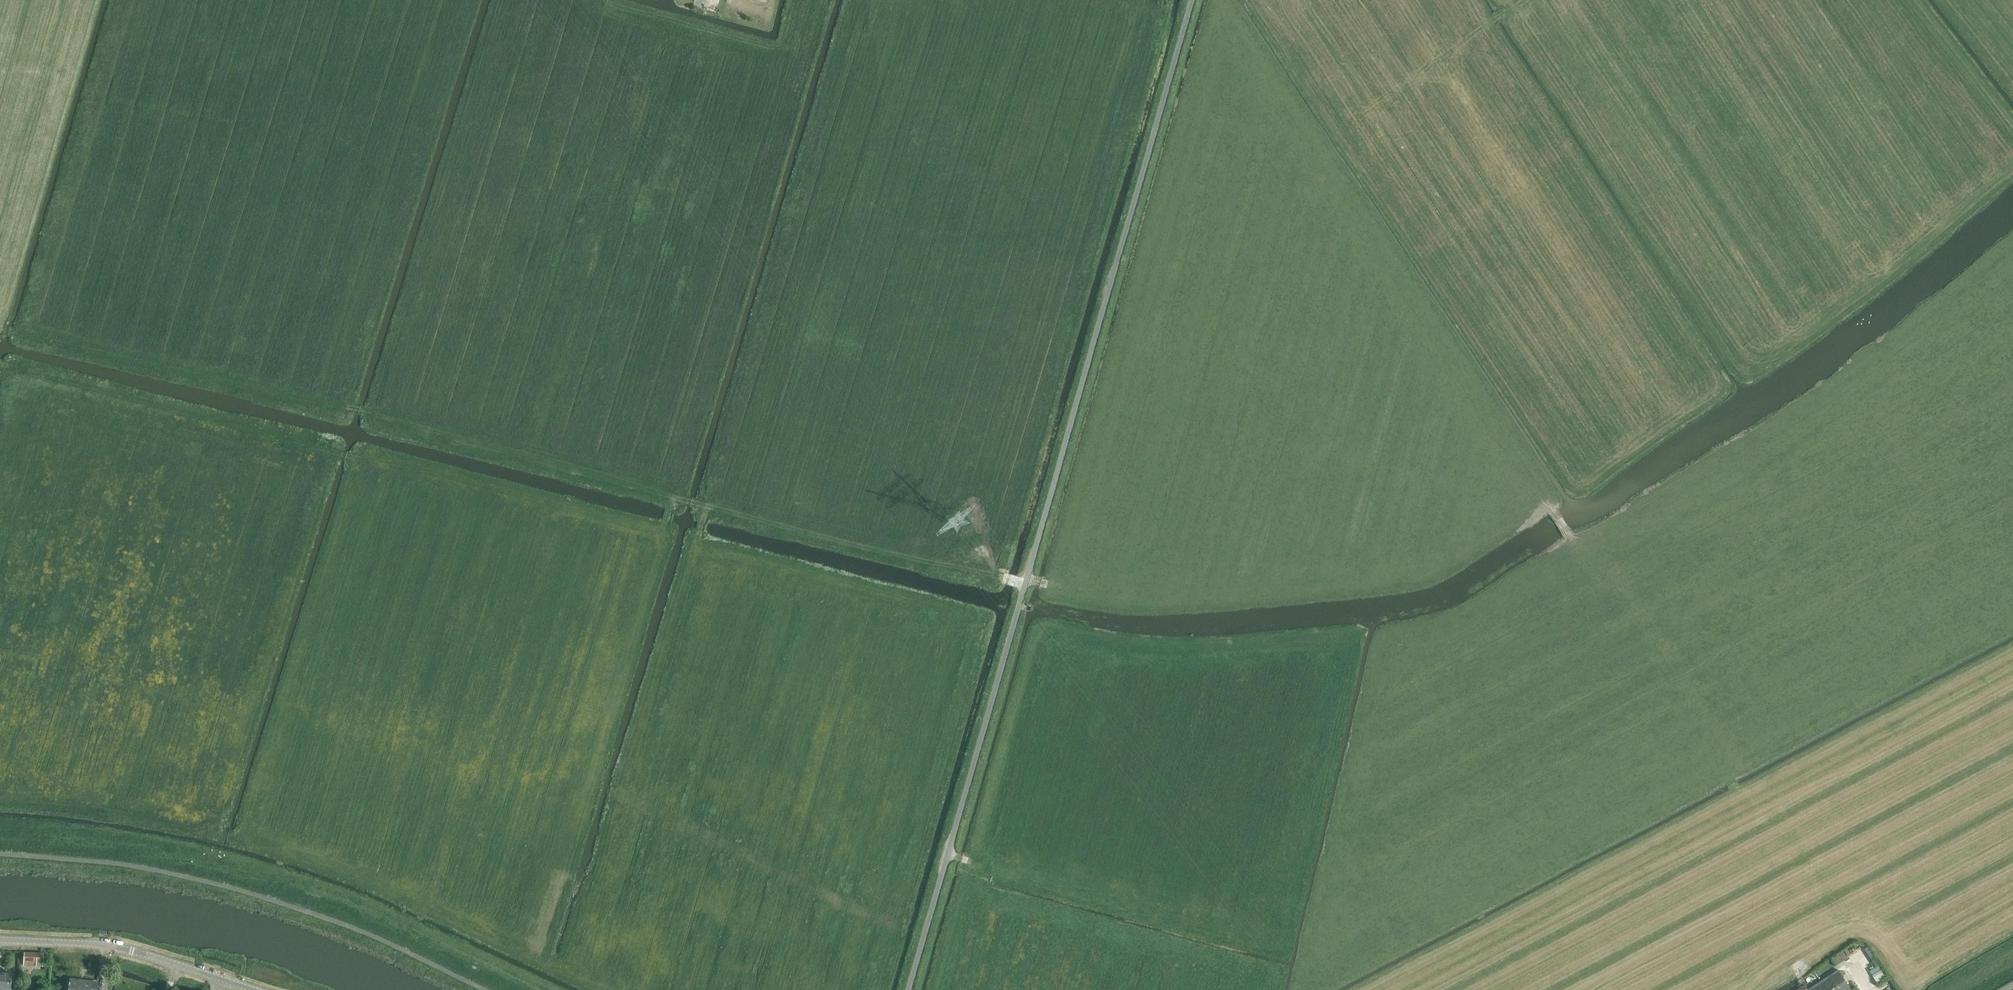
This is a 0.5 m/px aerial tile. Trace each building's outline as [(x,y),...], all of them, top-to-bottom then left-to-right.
[(43,966),(44,953),(24,952),(23,965),(43,966)] [(1852,989),(1839,971),(1814,987),(1816,989),(1815,989),(1851,989),(1852,989)] [(15,989),(11,989),(12,974),(0,973),(0,989),(15,989)] [(69,989),(97,989),(98,983),(70,980),(69,989)]
